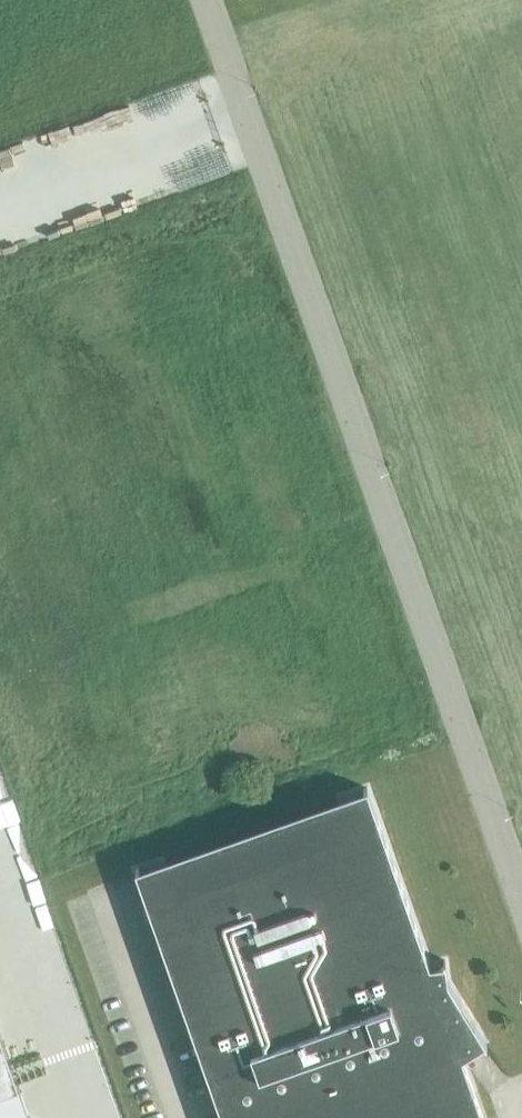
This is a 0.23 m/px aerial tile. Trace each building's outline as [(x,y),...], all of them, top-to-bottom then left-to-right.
[(487,1046),(448,982),(445,960),(443,961),(429,966),(367,788),(135,870),(222,1117),(484,1117),(462,1057),(484,1044),(486,1047),(487,1046)] [(0,1043),(0,1117),(26,1117),(0,1043)]
